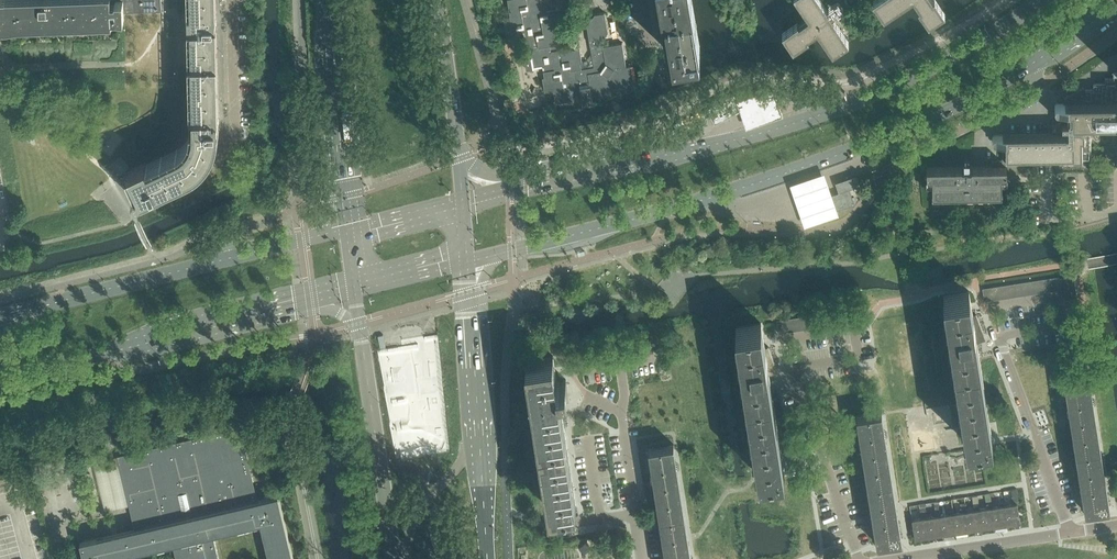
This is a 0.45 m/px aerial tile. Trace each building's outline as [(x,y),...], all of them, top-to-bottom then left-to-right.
[(5,26),(5,27),(112,23),(112,20),(124,19),(124,11),(162,10),(162,9),(161,0),(0,0),(0,28),(5,26)] [(139,191),(133,194),(135,200),(189,175),(196,171),(202,167),(207,161),(209,159),(210,157),(211,155),(215,148),(217,141),(219,134),(219,126),(216,0),(187,0),(190,127),(190,131),(189,136),(187,140),(184,143),(181,146),(176,149),(147,163),(146,162),(129,170),(139,191)] [(510,15),(503,16),(506,34),(523,31),(528,56),(524,57),(526,69),(543,66),(545,77),(543,77),(545,91),(553,89),(556,101),(560,100),(561,102),(582,98),(583,102),(593,101),(592,96),(612,93),(611,88),(634,84),(631,65),(626,66),(622,42),(601,46),(600,42),(608,31),(605,12),(597,13),(596,13),(595,14),(594,15),(592,16),(591,17),(590,18),(589,20),(588,22),(588,23),(587,25),(587,26),(587,27),(592,56),(589,59),(590,59),(589,59),(590,63),(587,68),(581,68),(580,62),(582,61),(580,47),(571,49),(571,47),(559,49),(555,26),(561,25),(557,0),(508,0),(510,15)] [(669,49),(672,49),(673,56),(700,51),(691,0),(661,0),(669,49)] [(809,37),(807,36),(817,29),(832,50),(848,39),(821,0),(798,0),(809,16),(799,23),(797,21),(782,32),(793,48),(809,37)] [(885,16),(909,0),(874,0),(885,16)] [(920,7),(918,8),(929,23),(945,12),(937,0),(915,0),(920,7)] [(1113,72),(1113,77),(1105,77),(1105,83),(1093,83),(1093,88),(1085,88),(1084,86),(1064,97),(1064,102),(1058,102),(1057,102),(1056,103),(1055,104),(1055,105),(1055,106),(1055,107),(1056,108),(1056,109),(1057,109),(1058,109),(1068,109),(1068,119),(1061,119),(1062,124),(1059,124),(1059,119),(1052,119),(1052,131),(1068,131),(1068,133),(996,134),(995,134),(994,135),(993,136),(993,137),(992,137),(992,138),(993,138),(993,139),(993,140),(994,140),(995,141),(996,141),(1006,141),(1006,150),(1002,150),(1002,159),(992,160),(992,169),(972,169),(972,166),(971,166),(971,167),(967,167),(967,165),(970,165),(970,158),(964,159),(964,167),(962,167),(962,166),(927,167),(927,181),(932,181),(932,185),(932,190),(932,194),(955,193),(996,193),(1002,192),(1002,189),(1001,179),(1007,179),(1007,173),(1023,173),(1023,161),(1068,160),(1073,160),(1073,162),(1082,162),(1082,159),(1091,159),(1090,131),(1093,131),(1093,123),(1096,123),(1116,122),(1116,72),(1113,72)] [(774,83),(737,96),(741,108),(747,124),(784,111),(774,83)] [(733,94),(707,108),(715,123),(735,112),(736,112),(736,111),(741,108),(737,96),(735,97),(734,94),(734,93),(732,93),(733,94)] [(513,97),(505,99),(506,108),(514,106),(513,97)] [(824,170),(790,183),(804,224),(839,213),(824,170)] [(852,197),(849,188),(860,185),(856,175),(836,182),(839,192),(829,195),(834,210),(854,203),(853,200),(855,199),(854,197),(852,197)] [(1059,277),(1061,289),(1063,299),(1077,297),(1074,280),(1073,275),(1059,277)] [(1059,276),(1052,277),(1054,290),(1055,290),(1055,289),(1060,289),(1061,289),(1059,277),(1059,276)] [(1049,291),(1049,290),(1054,290),(1052,277),(1046,278),(1048,291),(1049,291)] [(1048,291),(1046,278),(1040,279),(1042,292),(1042,291),(1048,291)] [(1040,279),(1034,280),(1036,293),(1036,292),(1041,292),(1042,292),(1040,279)] [(1034,280),(1027,281),(1029,294),(1030,294),(1030,293),(1035,293),(1036,293),(1034,280)] [(1023,295),(1023,294),(1029,293),(1029,294),(1027,281),(1021,282),(1023,295)] [(1022,295),(1023,295),(1021,282),(1015,283),(1017,296),(1017,295),(1022,294),(1022,295)] [(1015,283),(1008,284),(1010,297),(1011,297),(1011,296),(1016,295),(1016,296),(1017,296),(1015,283)] [(1010,297),(1008,284),(1002,285),(1004,298),(1005,298),(1005,297),(1010,296),(1010,297)] [(1002,285),(996,286),(998,299),(998,298),(1003,297),(1004,298),(1002,285)] [(997,299),(998,299),(996,286),(989,287),(991,300),(992,300),(992,299),(997,298),(997,299)] [(991,300),(989,287),(983,288),(985,301),(986,301),(986,300),(991,299),(991,300)] [(945,304),(943,304),(944,310),(946,310),(967,442),(992,438),(988,414),(979,354),(977,343),(976,333),(982,330),(976,314),(973,315),(969,290),(944,294),(945,304)] [(860,307),(853,308),(855,321),(856,321),(855,320),(861,320),(862,320),(861,316),(860,307)] [(854,321),(855,321),(853,308),(847,309),(849,322),(849,321),(854,321)] [(843,323),(843,322),(848,322),(849,322),(847,309),(840,310),(842,323),(843,323)] [(837,324),(837,323),(842,323),(840,310),(834,311),(836,324),(837,324)] [(835,324),(836,324),(834,311),(828,312),(830,325),(830,324),(835,324)] [(828,312),(821,313),(823,326),(824,326),(824,325),(829,325),(830,325),(828,312)] [(821,313),(815,314),(817,327),(818,327),(818,326),(823,326),(821,313)] [(815,314),(809,315),(811,328),(811,327),(817,326),(817,327),(815,314)] [(805,329),(805,328),(810,327),(810,328),(811,328),(809,315),(803,316),(805,329)] [(803,316),(796,317),(798,330),(799,330),(799,329),(804,328),(804,329),(805,329),(803,316)] [(796,317),(790,318),(792,331),(793,331),(792,330),(798,329),(798,330),(796,317)] [(791,331),(792,331),(790,318),(784,319),(786,332),(786,331),(791,330),(791,331)] [(784,319),(777,320),(779,333),(780,333),(780,332),(785,331),(785,332),(786,332),(784,319)] [(768,365),(775,363),(769,346),(768,346),(765,347),(761,323),(736,326),(737,336),(735,336),(736,342),(738,342),(759,474),(784,470),(769,377),(768,365)] [(648,353),(653,352),(654,352),(653,348),(652,340),(652,339),(645,340),(647,353),(648,353)] [(645,340),(639,341),(641,354),(647,353),(645,340)] [(635,355),(640,354),(641,354),(639,341),(633,342),(635,355)] [(629,356),(634,355),(635,355),(633,342),(626,343),(628,356),(629,356)] [(628,356),(626,343),(620,344),(622,357),(623,357),(628,356)] [(622,357),(620,344),(614,345),(616,358),(621,357),(622,357)] [(610,359),(615,358),(616,358),(614,345),(607,346),(609,359),(610,359)] [(609,359),(607,346),(601,347),(603,360),(604,360),(609,359)] [(603,360),(601,347),(595,348),(597,361),(603,360)] [(591,362),(596,361),(597,361),(595,348),(589,349),(591,362)] [(589,349),(582,350),(584,363),(585,363),(590,362),(591,362),(589,349)] [(582,350),(576,351),(578,364),(579,364),(578,364),(584,363),(582,350)] [(572,365),(577,364),(578,364),(576,351),(569,352),(571,365),(572,365)] [(560,380),(557,381),(553,355),(527,359),(550,508),(576,504),(559,392),(566,391),(565,388),(567,387),(566,379),(560,380)] [(1090,379),(1065,383),(1072,427),(1081,485),(1082,492),(1085,510),(1086,515),(1087,514),(1086,511),(1110,508),(1106,486),(1090,379)] [(882,412),(857,415),(878,547),(878,543),(902,540),(882,412)] [(136,528),(80,541),(85,558),(127,558),(126,554),(174,543),(177,558),(220,558),(214,533),(261,522),(270,558),(294,558),(279,494),(257,499),(240,427),(119,455),(127,492),(136,528)] [(674,445),(674,444),(649,448),(666,558),(692,558),(674,445)] [(1017,503),(1019,503),(1019,500),(1012,501),(1013,504),(1006,505),(1009,523),(1020,521),(1017,503)] [(1000,506),(993,507),(996,525),(1009,523),(1006,505),(1005,502),(999,503),(1000,506)] [(992,504),(986,504),(987,508),(980,509),(983,527),(996,525),(993,507),(992,504)] [(974,509),(967,511),(970,529),(983,527),(980,509),(979,505),(973,506),(974,509)] [(960,508),(961,511),(954,513),(957,531),(970,529),(967,511),(966,507),(960,508)] [(948,514),(941,515),(944,533),(957,531),(954,513),(953,509),(947,510),(948,514)] [(935,516),(928,517),(931,535),(944,533),(941,515),(940,512),(934,512),(935,516)] [(921,515),(922,518),(915,519),(915,518),(912,519),(915,538),(931,535),(928,517),(927,514),(921,515)]
